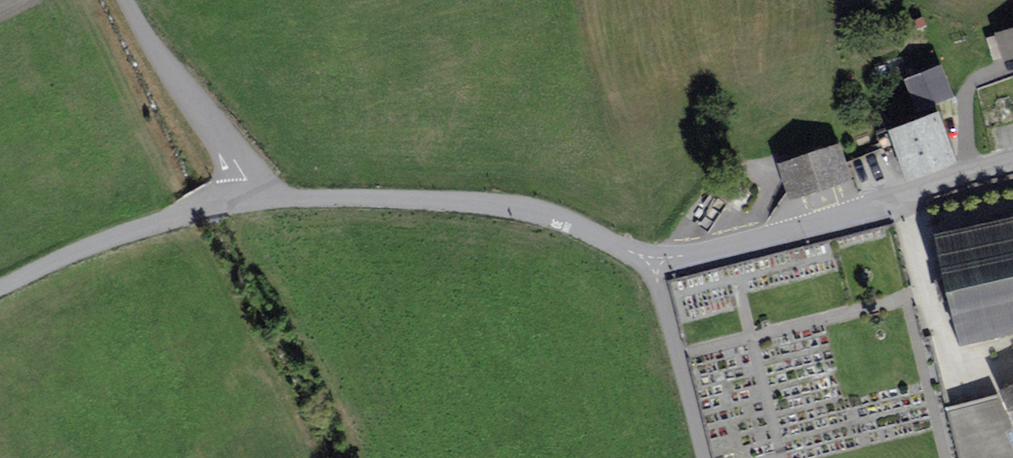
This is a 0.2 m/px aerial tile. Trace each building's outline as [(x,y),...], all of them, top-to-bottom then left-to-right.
[(987,38),(995,65),(1012,61),(1012,31),(987,38)] [(944,68),(905,82),(916,113),(955,99),(944,68)] [(991,103),(1001,133),(1012,129),(1012,98),(1012,96),(991,103)] [(942,115),(890,134),(894,145),(908,183),(960,164),(942,115)] [(779,166),(793,206),(857,184),(849,162),(843,144),(779,166)] [(931,239),(959,352),(1012,341),(1012,220),(931,239)] [(1001,392),(1012,419),(1012,386),(1001,392)] [(945,411),(957,457),(1012,457),(1012,430),(999,398),(945,411)]
